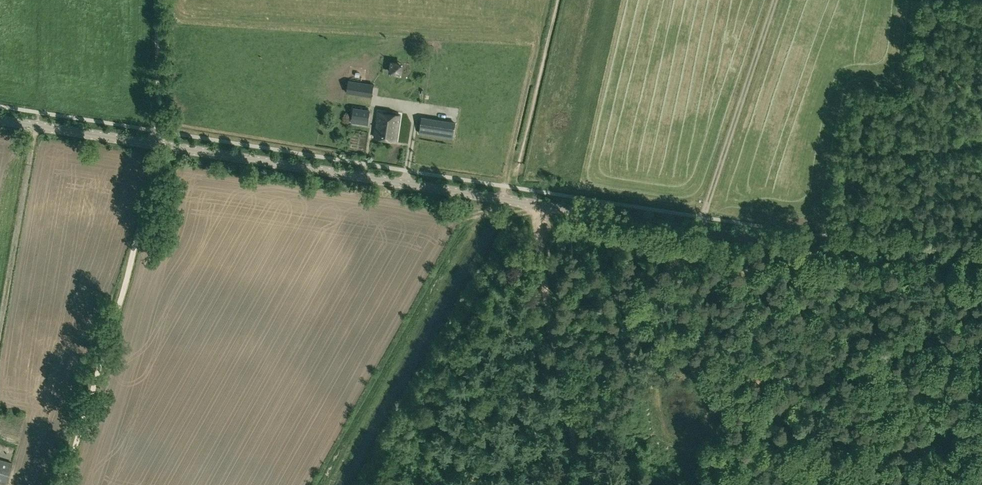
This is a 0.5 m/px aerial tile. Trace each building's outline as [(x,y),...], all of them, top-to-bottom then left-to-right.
[(406,41),(393,41),(394,72),(407,72),(406,41)] [(373,95),(375,82),(349,78),(347,91),(373,95)] [(368,125),(370,109),(354,107),(352,122),(368,125)] [(400,115),(379,112),(375,136),(397,140),(400,115)] [(456,122),(422,116),(420,133),(453,138),(456,122)] [(5,484),(12,463),(0,459),(0,483),(5,484)]
